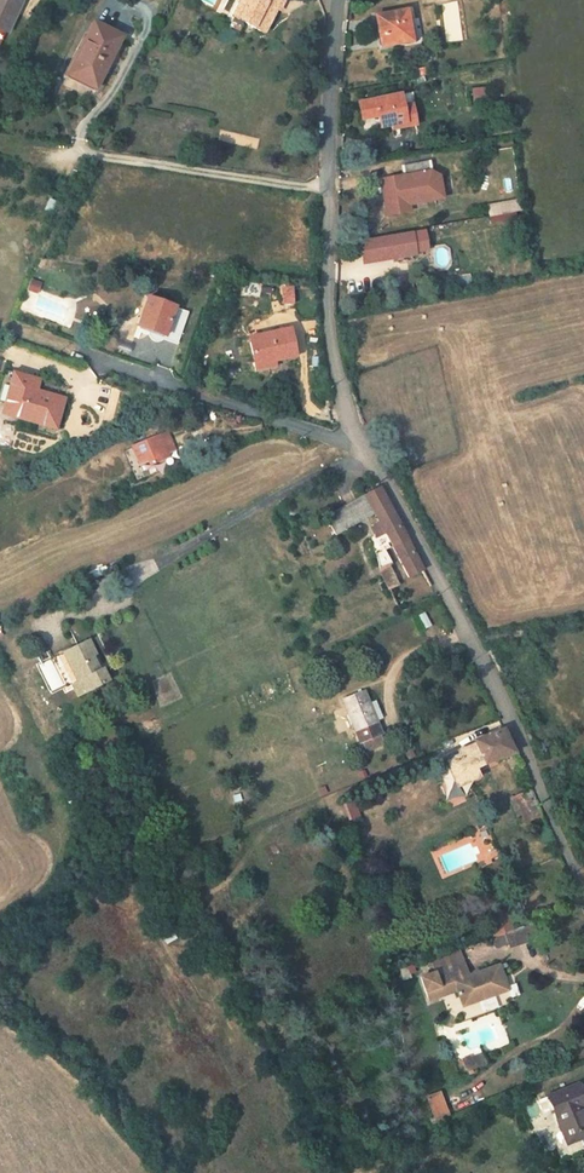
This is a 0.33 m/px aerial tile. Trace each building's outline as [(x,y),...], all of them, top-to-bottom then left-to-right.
[(21,0),(0,0),(0,30),(2,31),(6,33),(21,0)] [(249,0),(241,0),(235,13),(241,17),(249,0)] [(281,0),(249,0),(241,17),(267,29),(281,0)] [(408,43),(403,12),(373,17),(377,48),(408,43)] [(97,89),(122,37),(94,23),(68,75),(97,89)] [(414,128),(410,110),(400,111),(397,98),(357,107),(360,122),(376,119),(378,131),(403,126),(404,130),(414,128)] [(431,170),(429,161),(404,165),(405,174),(431,170)] [(404,174),(408,205),(445,198),(441,176),(431,170),(405,174),(404,174)] [(408,205),(404,174),(382,178),(388,214),(409,211),(408,205)] [(488,205),(490,217),(522,212),(520,200),(488,205)] [(425,238),(425,235),(374,240),(376,261),(427,256),(427,253),(425,238)] [(425,238),(427,253),(439,252),(437,236),(425,238)] [(283,288),(283,305),(295,305),(295,288),(283,288)] [(179,352),(187,324),(145,313),(138,342),(179,352)] [(298,355),(292,328),(250,337),(256,365),(274,361),(298,355)] [(257,369),(275,365),(274,361),(256,365),(257,369)] [(59,393),(30,387),(32,375),(0,369),(0,407),(32,414),(31,420),(53,424),(59,393)] [(210,416),(204,403),(195,407),(201,420),(210,416)] [(142,462),(177,446),(171,434),(163,438),(160,433),(134,444),(142,462)] [(335,539),(376,518),(375,517),(390,509),(381,494),(326,521),(335,539)] [(401,527),(390,509),(375,517),(376,518),(386,535),(401,527)] [(424,571),(401,527),(386,535),(374,541),(382,574),(392,569),(394,568),(390,551),(396,548),(411,578),(424,571)] [(403,591),(392,569),(382,574),(394,597),(403,591)] [(100,668),(93,654),(96,653),(90,639),(64,651),(79,681),(83,679),(88,689),(109,679),(103,666),(100,668)] [(368,707),(363,693),(345,700),(350,715),(368,707)] [(380,737),(368,707),(350,715),(362,744),(364,743),(367,751),(368,753),(382,748),(381,745),(378,738),(380,737)] [(514,754),(503,730),(476,742),(478,747),(463,753),(465,757),(472,772),(514,754)] [(536,805),(527,785),(516,790),(525,810),(536,805)] [(507,989),(498,962),(467,972),(463,960),(420,975),(426,994),(441,989),(440,985),(453,981),(456,990),(461,1004),(507,989)] [(428,999),(456,990),(453,981),(440,985),(441,989),(426,994),(428,999)] [(467,1070),(488,1064),(485,1052),(464,1058),(467,1070)] [(574,1101),(581,1099),(575,1084),(543,1096),(563,1146),(583,1137),(583,1125),(574,1101)] [(449,1115),(441,1092),(429,1096),(435,1114),(431,1117),(433,1122),(449,1115)]
